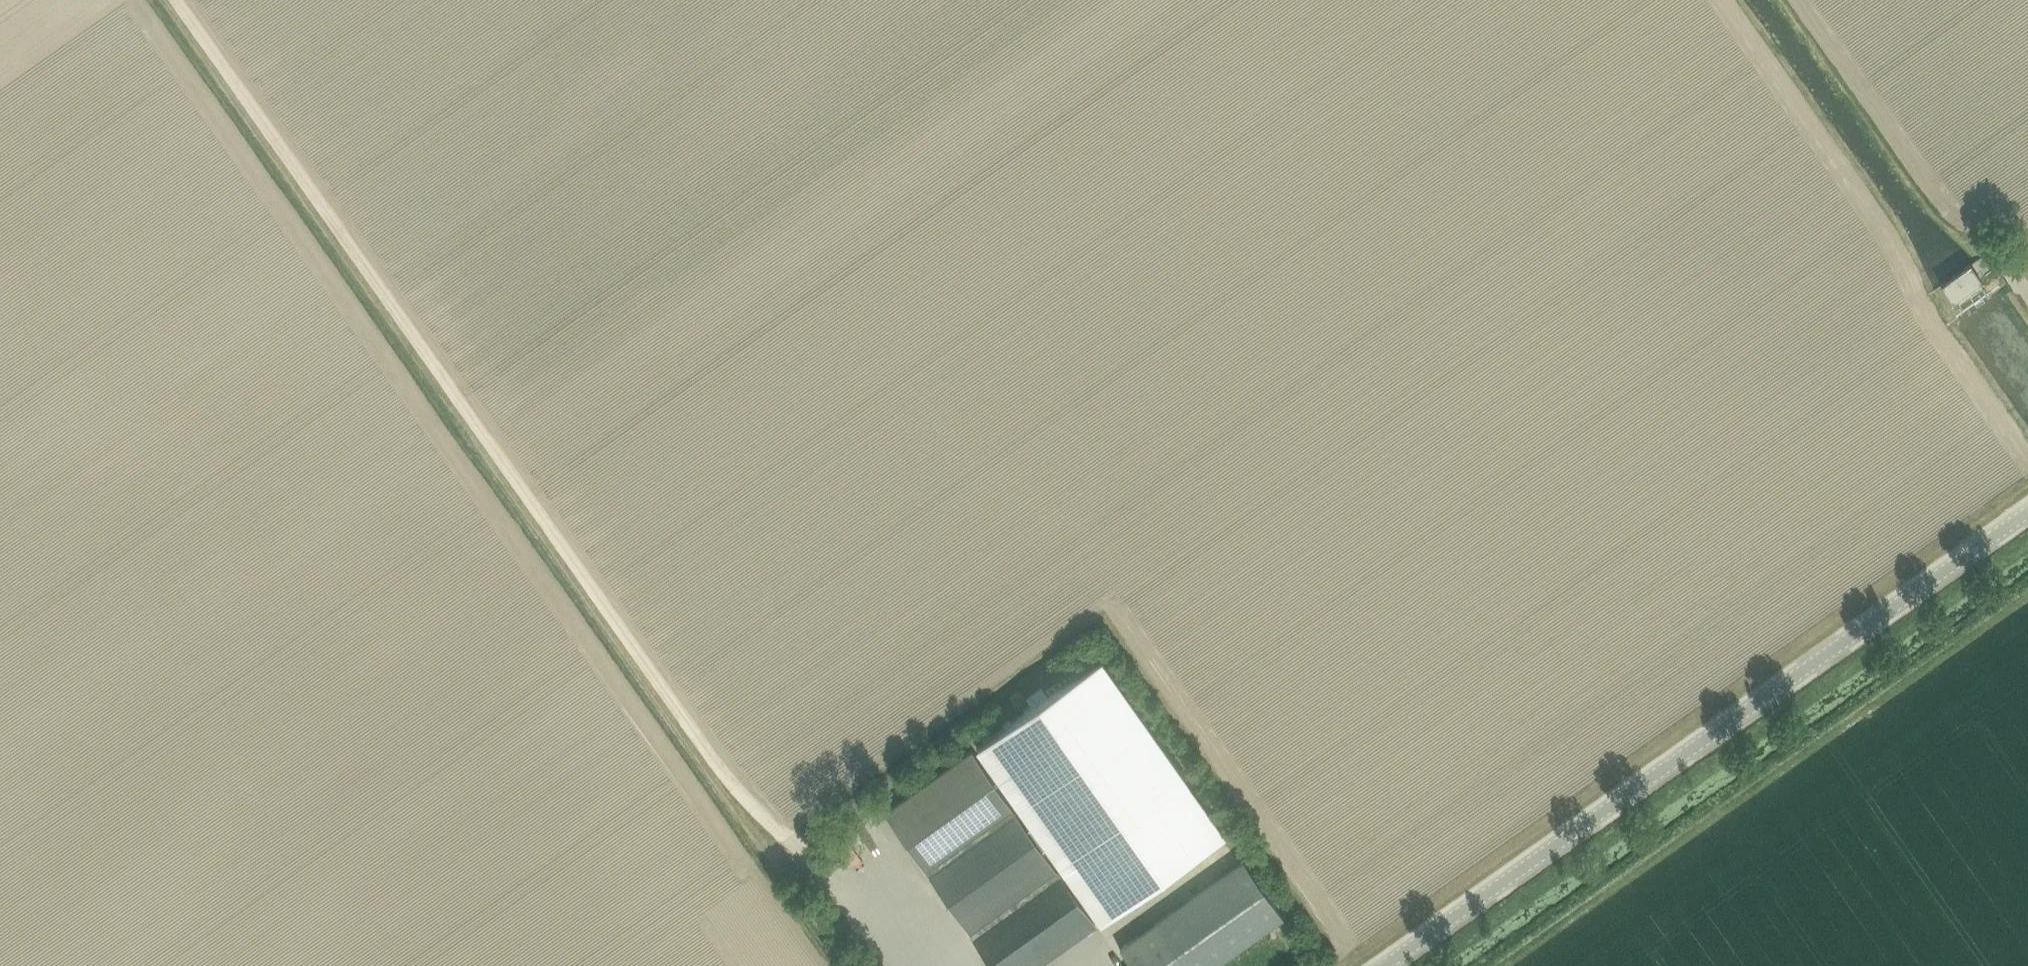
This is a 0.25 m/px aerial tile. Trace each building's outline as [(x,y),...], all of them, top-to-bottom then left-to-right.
[(1991,250),(1998,246),(1994,239),(1987,243),(1991,250)] [(1980,282),(1976,276),(1969,265),(1939,286),(1951,302),(1980,282)] [(1095,926),(1041,849),(1045,846),(1063,870),(1186,782),(1099,659),(1046,696),(1040,688),(1025,698),(1031,707),(975,747),(1031,824),(1026,828),(971,750),(883,812),(971,935),(993,965),(1038,965),(1095,926)] [(1017,694),(1009,700),(1015,708),(1024,702),(1017,694)] [(1119,948),(1132,965),(1212,965),(1282,916),(1242,860),(1119,948)]
